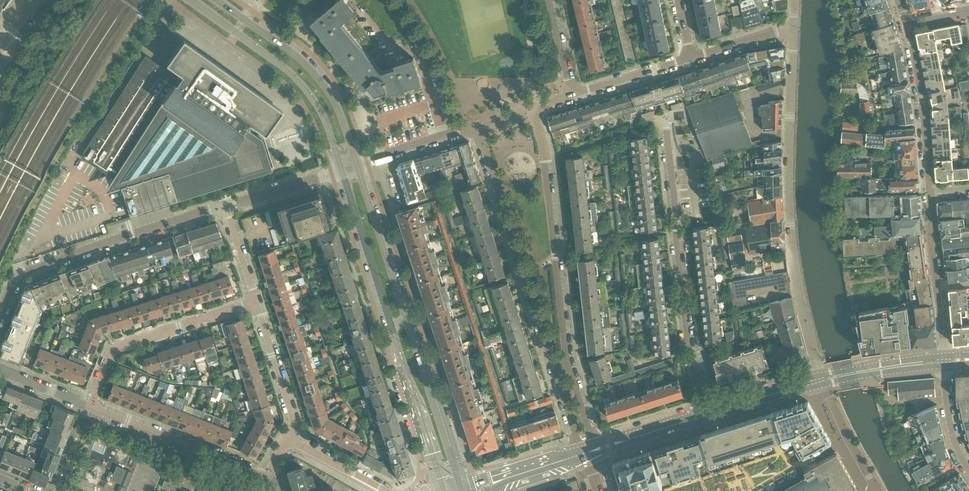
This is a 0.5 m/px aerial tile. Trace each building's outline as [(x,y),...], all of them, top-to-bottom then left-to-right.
[(325,32),(347,14),(355,7),(349,0),(337,0),(314,19),(325,32)] [(574,3),(576,11),(574,11),(575,14),(576,17),(577,17),(579,26),(594,22),(592,14),(593,14),(594,14),(593,10),(592,6),(591,6),(589,7),(588,0),(585,0),(574,3)] [(616,0),(611,0),(626,61),(630,60),(616,0)] [(630,60),(635,59),(620,0),(616,0),(630,60)] [(694,4),(697,16),(698,20),(718,17),(714,0),(712,0),(694,4)] [(772,11),(773,11),(787,8),(787,0),(767,0),(763,1),(762,0),(743,0),(739,1),(743,16),(745,29),(745,30),(762,24),(757,6),(762,4),(763,8),(772,6),(773,11),(772,11)] [(864,10),(865,15),(871,13),(889,6),(886,0),(884,0),(862,7),(863,10),(864,10)] [(908,2),(911,12),(911,13),(935,8),(942,7),(940,0),(919,0),(908,2)] [(659,3),(640,7),(642,17),(644,16),(645,21),(663,18),(660,8),(659,3)] [(871,13),(873,20),(891,15),(889,6),(871,13)] [(324,33),(335,45),(357,26),(347,14),(325,32),(324,33)] [(873,20),(875,28),(894,23),(891,15),(873,20)] [(745,29),(743,16),(730,18),(733,31),(745,29)] [(698,21),(701,37),(708,36),(711,36),(711,35),(721,33),(718,17),(698,20),(698,21)] [(646,26),(644,27),(646,38),(666,34),(666,33),(665,28),(663,18),(645,21),(646,26)] [(852,23),(854,31),(860,29),(858,21),(852,23)] [(594,22),(579,26),(582,34),(580,34),(581,37),(581,40),(583,39),(585,48),(598,44),(597,37),(599,37),(598,33),(597,29),(595,29),(594,22)] [(878,54),(887,51),(902,49),(894,23),(875,28),(870,30),(873,38),(873,37),(874,37),(876,38),(876,39),(878,44),(878,45),(877,47),(876,47),(878,54)] [(948,26),(950,37),(951,44),(961,42),(962,46),(968,45),(968,40),(966,24),(959,25),(958,24),(948,26)] [(335,45),(342,54),(365,34),(357,26),(335,45)] [(916,36),(920,53),(937,50),(935,40),(950,37),(948,26),(916,33),(916,36)] [(863,32),(855,34),(858,45),(864,43),(863,42),(864,41),(865,40),(863,32)] [(342,54),(351,65),(374,45),(365,34),(342,54)] [(669,50),(666,34),(646,38),(647,40),(650,54),(660,51),(660,52),(663,51),(669,50)] [(165,63),(180,74),(177,78),(145,56),(103,122),(102,121),(101,123),(102,123),(81,156),(113,177),(103,192),(120,186),(129,214),(176,199),(176,200),(176,199),(255,174),(262,172),(263,172),(262,172),(270,169),(270,170),(270,169),(271,169),(261,139),(261,138),(245,127),(248,122),(264,133),(281,109),(182,38),(165,63)] [(598,44),(585,48),(587,57),(585,57),(586,60),(587,62),(588,62),(590,71),(601,69),(605,68),(603,60),(604,60),(605,60),(604,55),(603,51),(602,51),(601,52),(600,52),(599,45),(598,44)] [(351,65),(360,75),(383,55),(374,45),(351,65)] [(784,46),(746,53),(750,66),(759,64),(785,57),(786,48),(784,46)] [(878,58),(879,62),(903,57),(902,49),(887,51),(887,52),(886,53),(887,56),(878,58)] [(920,53),(922,63),(939,59),(937,50),(920,53)] [(746,53),(738,56),(747,83),(750,82),(748,76),(752,75),(750,69),(750,66),(746,53)] [(383,55),(360,75),(366,83),(368,81),(376,90),(388,87),(389,89),(398,86),(392,65),(383,55)] [(738,56),(730,59),(737,80),(742,79),(744,84),(747,83),(738,56)] [(785,67),(785,57),(759,64),(760,67),(764,66),(765,72),(768,71),(785,67)] [(888,67),(889,68),(904,65),(903,57),(879,62),(880,68),(888,67)] [(397,63),(392,65),(398,86),(420,79),(420,78),(419,79),(417,73),(418,73),(418,72),(417,72),(415,66),(416,65),(415,64),(415,65),(413,59),(414,59),(413,58),(397,63)] [(730,59),(722,62),(731,88),(734,87),(732,82),(737,80),(730,59)] [(922,63),(924,73),(941,69),(939,59),(922,63)] [(722,62),(714,64),(721,86),(726,84),(728,90),(731,88),(722,62)] [(714,64),(706,67),(715,94),(718,93),(716,88),(721,86),(714,64)] [(881,73),(882,77),(906,73),(905,65),(904,65),(889,68),(889,72),(881,73)] [(706,67),(698,70),(705,92),(710,90),(712,95),(715,94),(706,67)] [(784,77),(785,67),(768,71),(769,76),(758,79),(754,80),(755,85),(757,85),(763,83),(781,78),(784,77)] [(924,73),(925,83),(943,79),(941,69),(924,73)] [(698,70),(689,73),(698,100),(701,99),(699,94),(705,92),(698,70)] [(689,73),(679,77),(685,95),(686,98),(693,96),(694,101),(698,100),(689,73)] [(891,79),(891,83),(907,81),(906,73),(882,77),(878,78),(879,82),(891,79)] [(679,77),(670,80),(675,98),(685,95),(679,77)] [(925,83),(927,93),(945,89),(943,79),(925,83)] [(670,80),(660,82),(666,101),(675,98),(670,80)] [(893,94),(909,91),(910,91),(908,80),(907,81),(891,83),(889,84),(891,94),(893,94)] [(959,82),(961,90),(968,89),(968,80),(959,82)] [(870,112),(870,111),(869,107),(869,106),(868,101),(869,101),(869,99),(869,98),(868,98),(868,96),(868,95),(867,93),(868,93),(868,92),(867,92),(867,91),(866,90),(866,89),(865,88),(864,87),(862,85),(861,84),(860,84),(858,83),(857,82),(856,82),(855,82),(852,82),(851,82),(849,82),(841,81),(841,92),(859,92),(860,102),(861,107),(861,108),(862,113),(861,113),(861,114),(870,112)] [(657,83),(649,86),(655,104),(663,102),(666,101),(660,82),(657,83)] [(649,86),(640,89),(645,107),(655,104),(649,86)] [(640,89),(631,91),(636,110),(645,107),(640,89)] [(932,104),(932,105),(947,104),(947,100),(947,99),(945,89),(927,93),(929,103),(932,103),(932,104)] [(751,144),(737,90),(690,103),(704,157),(751,144)] [(631,91),(621,94),(628,120),(632,119),(631,114),(637,112),(636,110),(631,91)] [(881,99),(882,104),(910,99),(909,91),(893,94),(894,97),(881,99)] [(621,94),(613,97),(619,117),(624,116),(626,121),(628,120),(621,94)] [(613,97),(605,99),(612,125),(616,124),(614,119),(619,117),(613,97)] [(605,99),(597,102),(604,122),(608,121),(610,126),(612,125),(605,99)] [(896,109),(911,107),(912,107),(910,99),(882,104),(882,107),(895,105),(896,109)] [(597,102),(589,104),(597,130),(600,129),(598,124),(604,122),(597,102)] [(581,107),(587,127),(592,125),(594,131),(597,130),(589,104),(581,107)] [(930,109),(931,119),(949,118),(948,108),(947,105),(947,104),(932,105),(932,107),(932,109),(930,109)] [(581,107),(573,109),(581,135),(584,134),(582,129),(587,127),(581,107)] [(889,119),(913,115),(911,107),(896,109),(896,113),(884,115),(884,118),(885,119),(889,119)] [(573,109),(564,112),(571,132),(576,131),(578,136),(581,135),(573,109)] [(564,112),(556,114),(566,147),(569,146),(565,134),(571,132),(564,112)] [(561,141),(563,148),(566,147),(556,114),(547,117),(547,118),(548,118),(556,142),(561,141)] [(913,115),(889,119),(889,122),(897,121),(898,124),(914,123),(913,115)] [(931,119),(932,130),(949,128),(949,118),(931,119)] [(841,142),(865,144),(866,134),(858,133),(858,124),(843,122),(841,142)] [(885,134),(884,142),(916,138),(915,128),(902,129),(885,131),(885,134)] [(932,130),(932,140),(950,138),(949,128),(932,130)] [(884,147),(884,142),(885,134),(867,132),(866,134),(865,144),(865,145),(884,147)] [(647,136),(631,138),(633,161),(649,160),(648,153),(648,146),(647,136)] [(887,162),(898,161),(898,160),(917,159),(916,138),(884,142),(884,147),(892,147),(892,159),(887,159),(887,162)] [(932,140),(933,150),(951,149),(950,138),(932,140)] [(469,141),(458,145),(464,163),(475,160),(469,141)] [(756,148),(756,151),(781,148),(781,141),(764,144),(764,148),(756,148)] [(458,145),(449,148),(455,166),(464,163),(458,145)] [(449,148),(440,151),(445,169),(455,166),(449,148)] [(756,158),(756,161),(782,158),(782,148),(781,148),(756,151),(756,153),(764,152),(764,153),(764,157),(759,158),(756,158)] [(933,150),(934,160),(952,158),(951,149),(933,150)] [(440,151),(431,154),(436,170),(440,169),(443,177),(445,176),(445,178),(448,178),(445,169),(440,151)] [(431,154),(422,157),(431,185),(433,191),(434,195),(443,193),(442,188),(437,189),(432,171),(436,170),(431,154)] [(582,156),(567,158),(569,182),(585,180),(583,165),(582,156)] [(722,156),(708,160),(710,170),(725,166),(722,156)] [(422,157),(413,159),(419,175),(423,174),(427,186),(431,185),(422,157)] [(751,163),(752,170),(781,166),(781,159),(782,159),(782,158),(756,161),(756,162),(754,163),(751,163)] [(952,158),(934,160),(935,181),(968,178),(968,167),(952,169),(952,158)] [(397,167),(398,172),(408,203),(418,200),(426,198),(425,193),(423,189),(419,175),(413,159),(399,164),(397,167)] [(871,163),(860,163),(860,159),(855,159),(850,159),(850,163),(837,163),(837,173),(837,178),(838,178),(845,178),(871,177),(871,163)] [(894,168),(895,177),(919,176),(918,169),(917,160),(917,159),(898,160),(898,161),(899,168),(897,168),(894,168)] [(481,180),(475,160),(464,163),(470,183),(481,180)] [(649,160),(633,161),(636,185),(652,183),(651,174),(650,167),(649,160)] [(781,166),(752,170),(744,171),(745,176),(755,175),(763,174),(781,171),(781,167),(781,166)] [(763,174),(763,187),(782,184),(781,171),(763,174)] [(462,173),(458,174),(461,186),(466,185),(462,173)] [(461,186),(458,174),(455,175),(458,183),(451,186),(452,189),(461,186)] [(724,180),(723,174),(712,176),(714,183),(724,180)] [(895,177),(890,177),(890,191),(920,189),(919,176),(895,177)] [(871,177),(845,178),(862,178),(862,186),(851,186),(851,191),(866,191),(872,192),(872,191),(873,191),(874,191),(878,191),(879,191),(883,191),(885,191),(889,191),(890,191),(890,177),(885,178),(885,177),(884,177),(884,178),(880,178),(879,177),(879,178),(874,178),(873,178),(872,178),(872,177),(871,177)] [(612,179),(612,185),(615,185),(615,187),(621,186),(620,178),(612,179)] [(585,180),(569,182),(572,205),(588,203),(586,192),(592,191),(591,179),(585,180)] [(652,183),(636,185),(638,208),(654,206),(654,199),(653,193),(652,183)] [(713,184),(715,193),(722,191),(721,183),(713,184)] [(756,188),(757,199),(764,198),(770,197),(782,195),(782,184),(763,187),(756,188)] [(477,185),(461,190),(469,213),(484,208),(477,185)] [(87,190),(81,201),(93,208),(100,196),(87,190)] [(318,194),(276,207),(277,208),(286,238),(300,234),(301,239),(318,234),(333,228),(328,212),(324,213),(318,194)] [(715,196),(717,204),(726,202),(724,194),(715,196)] [(894,215),(921,213),(920,194),(893,195),(894,215)] [(764,200),(747,202),(751,225),(770,222),(783,219),(783,204),(782,196),(782,195),(770,197),(764,198),(764,200)] [(863,215),(888,214),(892,214),(892,215),(894,215),(893,195),(863,196),(863,215)] [(845,196),(840,197),(839,197),(840,216),(845,215),(853,215),(863,215),(863,196),(853,196),(845,196)] [(443,236),(447,234),(436,200),(432,202),(437,218),(439,223),(443,236)] [(956,201),(957,206),(958,206),(958,210),(955,211),(956,218),(968,216),(968,200),(956,201)] [(937,202),(938,220),(956,218),(955,211),(958,210),(958,206),(957,206),(956,201),(937,202)] [(588,203),(572,205),(574,228),(590,226),(588,203)] [(398,213),(396,214),(398,219),(399,219),(402,226),(402,228),(403,230),(403,231),(404,233),(406,241),(405,241),(407,247),(407,246),(408,247),(428,241),(424,231),(428,230),(426,223),(422,212),(419,213),(417,206),(403,210),(399,212),(397,212),(398,213)] [(445,207),(449,220),(453,218),(452,218),(461,215),(460,210),(451,213),(449,206),(445,207)] [(657,229),(654,206),(638,208),(641,231),(657,229)] [(484,208),(469,213),(476,235),(491,230),(484,208)] [(268,211),(264,212),(268,227),(272,226),(268,211)] [(853,237),(895,235),(906,234),(923,233),(921,213),(894,215),(892,215),(892,214),(888,214),(889,225),(874,226),(874,227),(859,228),(859,229),(855,229),(855,233),(843,234),(844,238),(853,237)] [(455,226),(464,223),(461,215),(452,218),(453,218),(455,226)] [(940,228),(968,224),(968,216),(956,218),(938,220),(940,228)] [(783,220),(783,219),(770,222),(770,223),(745,227),(750,250),(751,253),(772,250),(772,253),(785,251),(783,222),(783,220)] [(104,222),(93,225),(96,234),(107,231),(104,222)] [(215,222),(208,225),(217,251),(220,250),(219,245),(223,244),(221,237),(215,222)] [(725,227),(726,235),(730,257),(745,254),(743,242),(742,239),(740,228),(739,223),(729,225),(730,226),(725,227)] [(941,238),(968,234),(968,224),(940,228),(941,238)] [(208,225),(201,227),(208,248),(212,247),(214,252),(217,251),(208,225)] [(593,249),(590,226),(574,228),(577,251),(583,251),(593,249)] [(709,226),(693,228),(694,236),(694,242),(696,252),(711,250),(709,226)] [(201,227),(193,229),(203,256),(206,255),(205,249),(208,248),(201,227)] [(323,249),(312,252),(313,255),(324,252),(328,266),(345,260),(341,248),(342,248),(342,247),(340,242),(335,229),(335,228),(333,228),(318,234),(323,249)] [(193,229),(185,232),(192,253),(199,251),(200,257),(203,256),(193,229)] [(274,230),(269,231),(274,247),(278,246),(274,230)] [(491,230),(476,235),(483,257),(498,253),(491,230)] [(185,232),(167,238),(174,259),(192,253),(185,232)] [(907,247),(924,245),(923,233),(906,234),(906,239),(906,241),(906,244),(903,244),(904,247),(907,247)] [(454,270),(458,269),(447,234),(443,236),(444,241),(447,249),(454,270)] [(895,240),(906,239),(906,234),(895,235),(895,237),(884,237),(885,252),(888,252),(888,254),(898,253),(898,244),(895,244),(895,240)] [(944,260),(968,256),(968,234),(941,238),(941,240),(944,260)] [(728,258),(731,258),(730,257),(726,235),(724,236),(720,236),(724,261),(728,260),(728,258)] [(882,253),(885,252),(884,237),(874,238),(875,255),(882,254),(882,253)] [(167,238),(158,241),(165,265),(166,264),(165,262),(171,260),(172,266),(175,265),(174,259),(167,238)] [(658,238),(642,240),(645,263),(660,261),(658,238)] [(862,254),(865,254),(864,238),(854,239),(855,256),(862,256),(862,254)] [(868,255),(875,255),(874,238),(864,238),(865,254),(868,253),(868,255)] [(848,257),(855,256),(854,239),(843,240),(844,255),(848,255),(848,257)] [(158,241),(150,243),(155,259),(159,257),(162,266),(165,265),(158,241)] [(408,248),(407,248),(409,253),(410,253),(413,261),(413,262),(414,264),(414,266),(415,267),(417,275),(416,276),(418,281),(419,281),(438,275),(436,265),(439,264),(437,257),(434,249),(431,251),(428,241),(408,247),(408,248)] [(150,243),(142,246),(149,267),(154,266),(155,271),(159,270),(155,259),(150,243)] [(905,254),(906,260),(926,257),(924,245),(907,247),(908,254),(905,254)] [(142,246),(133,249),(142,275),(145,275),(143,269),(149,267),(142,246)] [(258,255),(262,266),(277,261),(275,255),(287,251),(285,246),(258,255)] [(133,249),(125,251),(132,273),(137,271),(139,277),(142,275),(133,249)] [(711,250),(696,252),(696,261),(697,268),(698,275),(714,273),(711,250)] [(125,251),(116,254),(125,281),(128,280),(126,275),(132,273),(125,251)] [(505,274),(498,253),(483,257),(490,279),(505,274)] [(116,254),(107,257),(108,260),(113,272),(116,278),(120,277),(122,282),(125,281),(116,254)] [(730,257),(731,258),(732,269),(747,266),(745,254),(730,257)] [(945,270),(968,267),(968,256),(944,260),(945,270)] [(107,257),(97,260),(107,284),(116,281),(116,278),(113,272),(108,260),(107,257)] [(908,278),(929,276),(928,271),(926,257),(906,260),(906,261),(909,261),(910,271),(910,274),(911,278),(908,278)] [(584,259),(578,260),(581,284),(596,282),(594,258),(584,259)] [(97,260),(86,264),(97,288),(107,284),(97,260)] [(212,264),(216,279),(222,294),(232,291),(227,276),(219,278),(217,272),(226,269),(224,260),(212,264)] [(333,281),(323,284),(323,287),(328,285),(334,284),(335,285),(339,299),(340,298),(355,293),(356,293),(352,280),(352,279),(350,275),(350,274),(345,260),(328,266),(333,281)] [(262,266),(265,277),(280,272),(277,261),(262,266)] [(660,261),(645,263),(647,286),(663,285),(660,261)] [(86,264),(77,268),(86,292),(97,288),(86,264)] [(945,270),(946,281),(963,279),(968,278),(968,267),(945,270)] [(77,268),(68,271),(78,295),(86,292),(77,268)] [(465,304),(469,303),(458,269),(454,270),(462,297),(465,304)] [(265,277),(269,288),(288,281),(285,270),(280,272),(265,277)] [(68,271),(58,275),(69,300),(79,296),(78,295),(68,271)] [(776,275),(778,285),(779,292),(790,290),(787,272),(776,275)] [(195,273),(193,274),(202,301),(211,298),(207,282),(199,285),(195,273)] [(714,273),(698,275),(699,282),(700,289),(701,298),(716,296),(714,273)] [(202,301),(193,274),(191,275),(194,286),(187,289),(191,304),(202,301)] [(58,275),(49,278),(59,303),(69,300),(58,275)] [(419,282),(418,282),(420,288),(421,287),(424,295),(424,297),(425,299),(425,300),(426,302),(428,310),(427,310),(429,315),(430,316),(449,309),(446,300),(450,298),(448,291),(445,284),(442,285),(438,275),(419,281),(419,282)] [(778,285),(776,275),(733,282),(735,298),(748,296),(747,290),(778,285)] [(172,277),(173,280),(182,307),(191,304),(187,289),(179,291),(175,279),(174,276),(172,277)] [(907,325),(911,345),(911,347),(923,345),(923,346),(937,345),(936,329),(935,329),(933,304),(933,303),(932,303),(930,284),(930,283),(929,276),(908,278),(910,286),(906,286),(906,288),(905,289),(906,289),(906,293),(907,297),(907,298),(908,302),(909,306),(912,305),(915,323),(907,325)] [(49,278),(39,282),(48,307),(59,303),(49,278)] [(216,279),(207,282),(211,298),(222,294),(216,279)] [(174,293),(167,295),(171,310),(182,307),(173,280),(171,281),(174,293)] [(272,298),(287,294),(292,292),(288,281),(269,288),(272,298)] [(596,282),(581,284),(583,307),(599,305),(608,304),(605,281),(596,282)] [(732,281),(728,282),(732,307),(736,306),(732,281)] [(39,282),(29,285),(41,311),(42,309),(48,307),(39,282)] [(492,287),(484,290),(491,312),(515,304),(507,282),(492,287)] [(24,287),(16,307),(39,316),(41,311),(29,285),(24,287)] [(663,285),(647,286),(650,310),(666,308),(663,285)] [(153,287),(161,314),(171,310),(167,295),(159,298),(155,286),(153,287)] [(154,299),(147,302),(151,317),(161,314),(153,287),(151,288),(154,299)] [(948,290),(949,300),(967,299),(966,288),(948,290)] [(123,292),(124,296),(124,298),(132,296),(131,294),(133,293),(134,293),(133,289),(126,291),(123,292)] [(134,293),(133,293),(141,320),(151,317),(147,302),(139,304),(136,292),(134,293)] [(135,305),(126,308),(131,323),(141,320),(133,293),(131,294),(132,296),(135,305)] [(344,311),(334,315),(334,317),(345,314),(349,326),(364,322),(360,310),(362,310),(361,305),(361,304),(359,305),(355,293),(340,298),(344,311)] [(272,298),(275,309),(291,304),(287,294),(272,298)] [(716,296),(701,298),(702,307),(702,314),(703,321),(719,320),(716,296)] [(777,322),(782,341),(801,337),(795,317),(792,301),(791,297),(775,300),(775,301),(769,303),(775,322),(777,322)] [(116,299),(113,300),(122,327),(131,323),(126,308),(119,310),(116,299)] [(951,324),(952,327),(963,325),(961,317),(967,316),(966,310),(968,309),(967,299),(949,300),(951,324)] [(106,314),(111,329),(111,330),(122,327),(113,300),(111,300),(115,312),(106,314)] [(901,347),(911,345),(907,325),(915,323),(912,305),(909,306),(908,302),(893,305),(894,315),(890,316),(888,306),(859,312),(855,313),(857,323),(856,323),(859,337),(858,338),(862,353),(892,349),(901,348),(901,347)] [(470,322),(476,339),(480,338),(469,303),(465,304),(469,317),(470,322)] [(275,309),(279,320),(294,315),(291,304),(275,309)] [(515,304),(491,312),(493,312),(495,317),(497,323),(499,323),(502,333),(522,326),(516,310),(515,305),(515,304)] [(599,305),(583,307),(586,330),(602,328),(611,327),(609,318),(600,319),(600,312),(609,311),(608,304),(599,305)] [(16,307),(7,330),(30,339),(39,316),(16,307)] [(666,308),(650,310),(652,333),(668,331),(667,322),(666,315),(666,308)] [(430,316),(429,317),(431,322),(432,322),(435,329),(435,331),(436,333),(436,334),(437,336),(439,344),(438,344),(439,347),(439,349),(440,349),(441,350),(460,344),(457,334),(461,333),(459,325),(456,318),(453,319),(449,309),(430,316)] [(89,320),(101,332),(111,329),(106,314),(89,320)] [(279,320),(282,331),(298,326),(294,315),(279,320)] [(461,325),(470,322),(469,317),(459,320),(461,325)] [(224,333),(225,337),(244,331),(241,319),(240,320),(235,321),(226,324),(228,331),(224,333)] [(89,320),(82,337),(96,342),(101,332),(89,320)] [(722,342),(719,320),(703,321),(704,328),(705,335),(706,344),(722,342)] [(331,332),(328,321),(323,323),(326,333),(331,332)] [(354,342),(348,344),(349,347),(352,357),(358,356),(373,351),(372,347),(369,339),(371,338),(370,333),(368,334),(364,322),(349,326),(353,339),(354,342)] [(62,325),(61,328),(65,330),(72,333),(74,328),(70,327),(69,327),(66,326),(62,325)] [(952,327),(952,329),(953,344),(968,342),(968,325),(963,325),(952,327)] [(282,331),(286,342),(301,337),(298,326),(282,331)] [(502,333),(507,331),(507,332),(510,342),(512,347),(514,353),(529,349),(528,347),(525,338),(522,327),(522,326),(502,333)] [(604,351),(602,328),(586,330),(588,353),(604,351)] [(7,330),(0,348),(0,356),(20,364),(30,339),(7,330)] [(762,330),(758,331),(756,331),(742,336),(743,342),(764,336),(762,330)] [(231,339),(233,346),(248,341),(244,331),(225,337),(226,341),(231,339)] [(671,354),(668,331),(652,333),(655,356),(671,354)] [(726,333),(727,341),(731,339),(732,339),(734,334),(734,331),(726,333)] [(493,343),(502,340),(503,343),(508,342),(506,335),(505,335),(489,340),(488,337),(488,338),(483,339),(486,347),(487,349),(489,348),(492,347),(494,346),(493,343)] [(210,336),(200,339),(205,354),(215,351),(214,347),(210,336)] [(96,342),(82,337),(79,345),(76,343),(75,346),(93,353),(97,343),(96,342)] [(286,342),(289,353),(305,348),(301,337),(286,342)] [(801,337),(782,341),(784,347),(768,351),(772,364),(787,360),(787,361),(806,356),(801,337)] [(478,347),(487,373),(491,372),(483,347),(480,338),(476,339),(478,347)] [(200,339),(189,342),(194,357),(205,354),(200,339)] [(233,346),(236,356),(251,352),(248,341),(233,346)] [(189,342),(178,346),(183,361),(185,366),(190,364),(189,359),(194,357),(189,342)] [(43,367),(53,371),(63,345),(61,344),(56,355),(49,352),(43,367)] [(441,351),(440,351),(442,356),(443,356),(446,364),(446,365),(447,368),(448,370),(450,378),(449,378),(450,384),(451,384),(452,385),(471,378),(468,368),(472,367),(467,352),(463,354),(461,347),(460,344),(441,350),(441,351)] [(744,350),(737,352),(744,375),(754,372),(751,363),(756,362),(759,371),(769,367),(762,344),(754,347),(755,349),(745,352),(744,350)] [(53,371),(62,375),(68,360),(61,357),(65,346),(63,345),(53,371)] [(178,346),(168,349),(173,364),(183,361),(178,346)] [(489,348),(498,376),(503,375),(498,359),(494,346),(492,347),(489,348)] [(494,346),(498,359),(502,357),(500,349),(497,350),(496,346),(494,346)] [(33,363),(43,367),(49,352),(39,348),(33,363)] [(289,353),(293,363),(308,358),(305,348),(289,353)] [(34,349),(30,359),(34,361),(38,350),(34,349)] [(157,353),(157,354),(162,368),(173,364),(168,349),(157,353)] [(529,349),(514,353),(519,370),(521,376),(536,371),(529,349)] [(362,368),(351,371),(352,374),(363,371),(367,384),(382,379),(378,367),(380,367),(380,366),(379,361),(377,362),(373,351),(358,356),(362,368)] [(68,360),(62,375),(72,378),(82,353),(79,352),(77,358),(75,363),(68,360)] [(236,356),(239,367),(255,362),(251,352),(236,356)] [(744,375),(737,352),(729,355),(730,357),(720,360),(719,358),(711,360),(718,383),(729,380),(726,371),(731,370),(734,378),(744,375)] [(82,353),(72,378),(82,382),(87,368),(80,365),(84,354),(82,353)] [(162,368),(157,354),(144,359),(144,361),(143,361),(145,368),(147,367),(148,371),(155,369),(155,371),(154,371),(155,375),(163,373),(162,368)] [(601,356),(590,359),(597,382),(611,378),(613,377),(605,355),(601,356)] [(862,387),(863,389),(872,388),(881,387),(869,355),(850,359),(861,387),(862,387)] [(293,363),(296,374),(311,369),(308,358),(293,363)] [(627,360),(630,372),(631,371),(635,370),(631,358),(627,360)] [(239,367),(243,378),(258,373),(255,362),(239,367)] [(299,385),(315,380),(320,378),(316,367),(311,369),(296,374),(299,385)] [(543,393),(536,371),(521,376),(528,398),(543,393)] [(487,373),(498,408),(502,407),(494,382),(491,372),(487,373)] [(243,378),(246,388),(261,384),(258,373),(243,378)] [(960,374),(958,374),(958,375),(955,375),(955,377),(955,379),(955,398),(968,397),(968,374),(960,374)] [(107,399),(117,403),(127,377),(125,376),(121,387),(113,384),(107,399)] [(153,387),(156,378),(150,376),(147,385),(153,387)] [(117,403),(127,407),(133,392),(125,389),(130,378),(127,377),(117,403)] [(935,396),(934,378),(934,377),(922,379),(888,382),(887,382),(888,384),(888,387),(888,394),(898,393),(898,400),(916,398),(923,397),(935,396)] [(452,385),(451,385),(453,390),(454,390),(457,398),(457,400),(458,403),(459,405),(461,412),(460,413),(462,418),(462,419),(482,413),(479,403),(483,401),(478,387),(474,388),(471,378),(452,385)] [(371,396),(361,400),(362,403),(372,400),(373,400),(362,404),(363,407),(368,405),(368,407),(374,405),(376,412),(391,407),(387,396),(389,395),(388,390),(386,391),(382,379),(367,384),(371,396)] [(299,385),(303,396),(318,391),(315,380),(299,385)] [(658,385),(664,401),(683,395),(679,381),(672,383),(671,381),(658,385)] [(1,384),(0,387),(0,396),(11,400),(9,406),(15,409),(22,392),(7,386),(1,384)] [(127,407),(137,410),(147,385),(144,384),(140,395),(133,392),(127,407)] [(246,388),(250,399),(265,394),(261,384),(246,388)] [(137,410),(147,415),(152,400),(145,397),(149,386),(147,385),(137,410)] [(648,391),(641,393),(646,407),(664,401),(658,385),(648,389),(648,391)] [(203,387),(202,387),(201,392),(210,396),(213,388),(208,387),(203,387)] [(224,390),(222,396),(227,399),(230,393),(224,390)] [(303,396),(307,406),(322,402),(318,391),(303,396)] [(32,396),(22,392),(15,409),(26,413),(32,396)] [(147,415),(156,418),(166,392),(164,392),(160,403),(152,400),(147,415)] [(156,418),(166,422),(172,408),(164,404),(169,393),(166,392),(156,418)] [(634,393),(622,397),(627,412),(646,407),(641,393),(635,395),(634,393)] [(253,410),(267,405),(268,405),(265,394),(250,399),(245,401),(246,404),(251,403),(253,410)] [(43,400),(32,396),(26,413),(36,417),(32,427),(36,429),(41,417),(37,415),(43,400)] [(550,396),(538,400),(540,406),(552,402),(550,396)] [(611,403),(604,405),(609,418),(627,412),(622,397),(611,400),(611,403)] [(958,410),(968,409),(968,397),(955,398),(958,410)] [(176,426),(186,400),(184,399),(179,410),(172,408),(166,422),(176,426)] [(176,426),(186,430),(191,415),(184,412),(188,401),(186,400),(176,426)] [(534,401),(525,404),(527,410),(536,407),(534,401)] [(307,406),(310,418),(325,413),(322,402),(307,406)] [(621,490),(776,490),(803,475),(801,472),(809,468),(803,458),(831,443),(808,402),(612,465),(621,490)] [(253,410),(257,420),(272,422),(273,421),(267,405),(253,410)] [(920,445),(925,458),(931,456),(934,462),(938,460),(943,471),(952,466),(952,464),(946,448),(945,445),(936,405),(916,413),(914,413),(915,414),(908,417),(920,445)] [(55,406),(52,414),(73,422),(74,418),(75,418),(76,415),(72,413),(73,412),(55,406)] [(199,418),(191,415),(186,430),(196,434),(205,408),(203,407),(199,418)] [(380,427),(369,430),(370,434),(381,430),(386,445),(403,439),(398,426),(399,426),(397,420),(392,407),(391,407),(376,412),(375,412),(380,427)] [(502,407),(498,408),(502,422),(509,442),(513,441),(502,407)] [(516,407),(506,410),(508,416),(518,413),(516,407)] [(196,434),(205,438),(211,423),(203,420),(208,409),(205,408),(196,434)] [(960,420),(968,418),(968,409),(958,410),(960,420)] [(314,429),(319,432),(327,419),(325,413),(310,418),(314,429)] [(485,422),(482,413),(462,419),(463,419),(462,420),(464,425),(465,424),(472,446),(471,447),(471,448),(474,447),(476,452),(498,445),(490,421),(485,422)] [(50,428),(51,428),(67,434),(71,425),(72,425),(73,422),(52,414),(51,416),(54,417),(50,428)] [(561,429),(556,414),(549,416),(548,414),(540,417),(541,419),(534,421),(538,436),(561,429)] [(205,438),(215,442),(225,416),(223,415),(218,426),(211,423),(205,438)] [(225,416),(215,442),(225,446),(226,443),(231,431),(223,428),(227,417),(225,416)] [(963,431),(968,429),(968,418),(960,420),(963,431)] [(319,432),(329,438),(337,424),(327,419),(319,432)] [(257,420),(251,430),(265,437),(264,437),(272,422),(257,420)] [(519,425),(512,428),(517,443),(538,436),(534,421),(527,423),(527,421),(518,424),(519,425)] [(236,423),(232,434),(236,435),(241,425),(236,423)] [(329,438),(339,443),(346,429),(337,424),(329,438)] [(51,428),(47,438),(63,444),(67,434),(51,428)] [(339,443),(349,448),(356,437),(357,435),(346,429),(339,443)] [(251,430),(246,440),(260,447),(265,437),(251,430)] [(236,435),(232,434),(227,446),(230,448),(236,435)] [(93,450),(105,452),(108,440),(95,437),(93,450)] [(356,437),(349,448),(361,455),(366,446),(358,442),(359,439),(356,437)] [(46,457),(40,471),(52,475),(54,470),(53,470),(63,444),(47,438),(40,455),(46,457)] [(391,462),(392,465),(396,477),(413,472),(409,458),(407,452),(403,439),(386,445),(390,459),(391,462)] [(260,447),(246,440),(240,450),(254,457),(260,447)] [(361,462),(370,467),(374,459),(372,458),(374,453),(368,449),(361,462)] [(8,471),(14,454),(4,450),(0,460),(0,467),(8,471)] [(803,475),(776,490),(855,490),(857,490),(835,454),(834,452),(809,468),(801,472),(803,475)] [(370,467),(378,471),(383,462),(378,460),(375,453),(374,453),(372,458),(374,459),(370,467)] [(8,471),(18,475),(24,458),(14,454),(8,471)] [(931,456),(925,458),(935,475),(943,471),(938,460),(934,462),(931,456)] [(18,475),(28,479),(32,468),(35,462),(24,458),(18,475)] [(310,474),(305,475),(302,466),(299,467),(296,458),(287,461),(290,470),(287,471),(293,490),(315,490),(310,474)] [(925,458),(918,462),(927,479),(935,475),(925,458)] [(383,462),(378,471),(392,478),(396,477),(392,465),(389,466),(383,462)] [(927,479),(918,462),(909,467),(918,484),(927,479)] [(120,483),(119,486),(125,488),(131,472),(117,466),(112,479),(120,483)] [(32,468),(28,479),(44,485),(46,479),(50,480),(52,477),(51,477),(52,475),(40,471),(32,468)] [(219,481),(206,476),(203,482),(197,480),(198,478),(173,468),(167,481),(164,480),(161,487),(169,490),(216,490),(219,481)] [(955,490),(966,483),(959,473),(949,480),(955,490)] [(939,487),(942,490),(954,490),(955,490),(949,480),(939,487)] [(968,489),(968,487),(966,483),(955,490),(954,490),(967,490),(968,489)]
